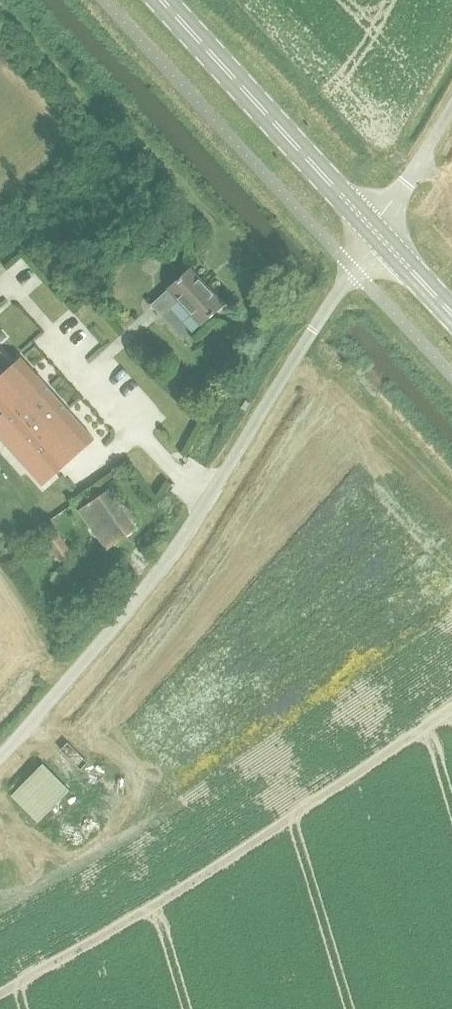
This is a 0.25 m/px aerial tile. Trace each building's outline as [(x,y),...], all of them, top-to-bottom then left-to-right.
[(192,333),(202,324),(223,305),(190,269),(151,305),(161,316),(170,308),(192,333)] [(75,300),(81,294),(73,286),(67,293),(75,300)] [(94,440),(21,358),(0,376),(0,408),(4,412),(0,416),(0,438),(43,486),(94,440)] [(107,550),(137,529),(108,490),(79,510),(107,550)]
